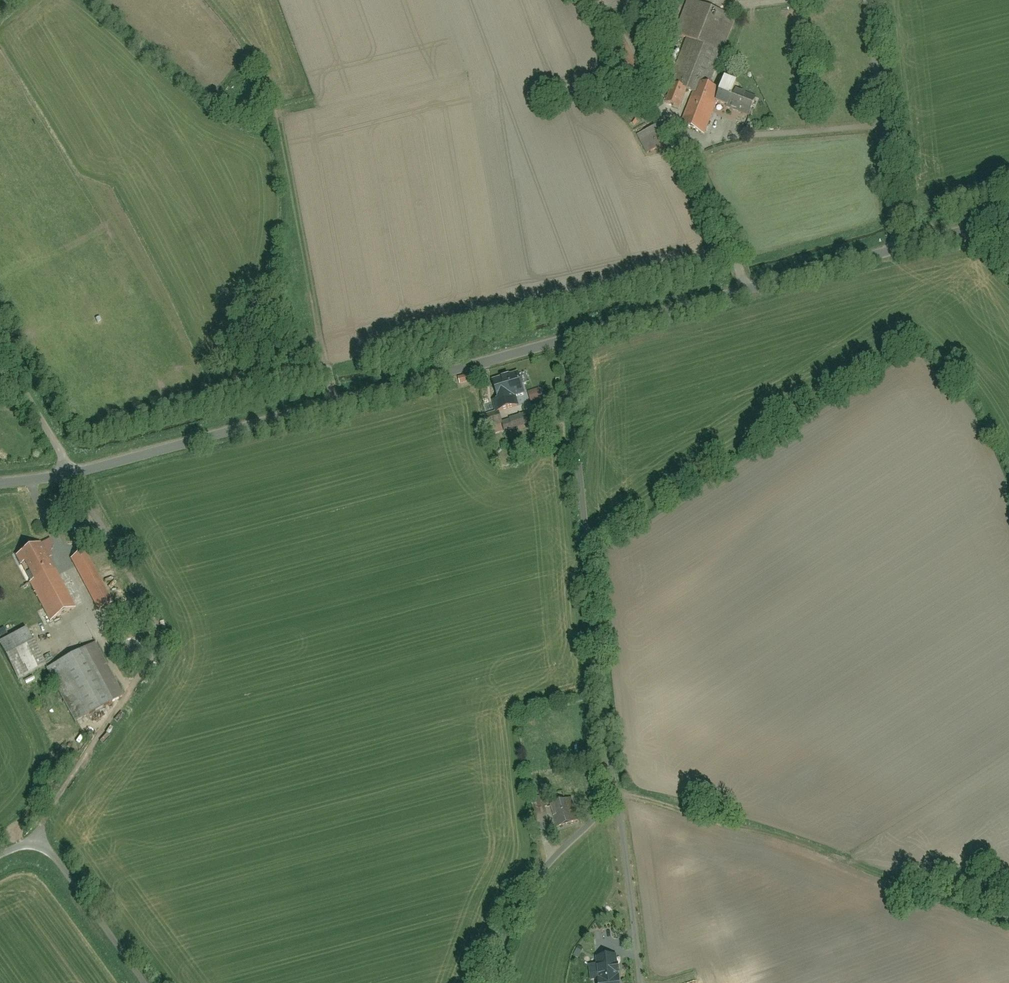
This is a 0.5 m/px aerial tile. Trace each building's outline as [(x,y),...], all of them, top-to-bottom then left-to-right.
[(696,92),(684,127),(706,134),(716,104),(751,121),(762,99),(724,81),(719,91),(712,89),(738,19),(699,5),(671,83),(674,84),(667,105),(681,109),(688,89),(696,92)] [(640,138),(648,155),(668,146),(661,129),(640,138)] [(522,376),(494,384),(498,397),(499,397),(504,411),(516,407),(512,393),(526,388),(522,376)] [(525,395),(529,406),(545,401),(542,390),(525,395)] [(514,419),(517,430),(533,426),(530,415),(514,419)] [(44,543),(15,559),(49,620),(78,604),(44,543)] [(88,553),(73,561),(100,609),(115,601),(88,553)] [(33,629),(4,644),(22,679),(51,664),(33,629)] [(98,645),(51,671),(79,721),(126,696),(98,645)] [(531,800),(533,812),(547,810),(545,798),(531,800)] [(576,801),(553,806),(558,828),(581,823),(576,801)] [(598,958),(599,965),(590,966),(592,980),(599,980),(600,982),(619,982),(617,966),(616,966),(615,957),(598,958)]
